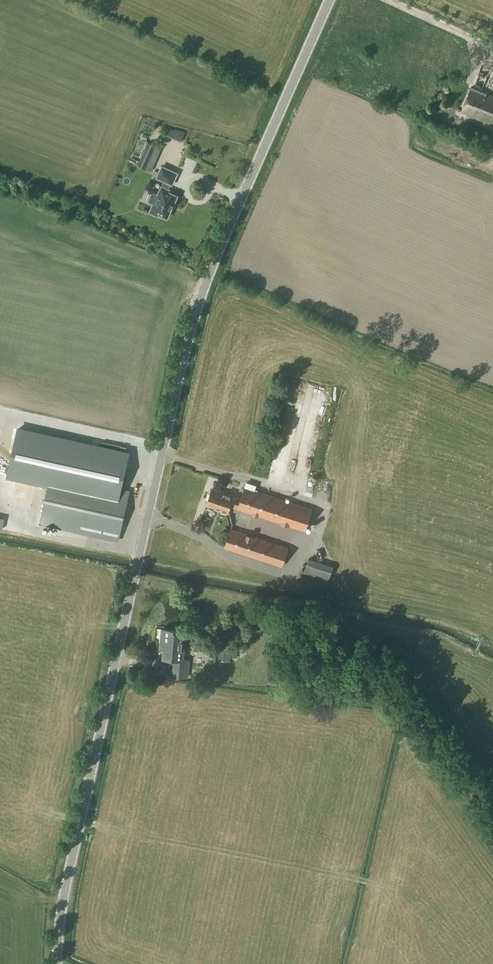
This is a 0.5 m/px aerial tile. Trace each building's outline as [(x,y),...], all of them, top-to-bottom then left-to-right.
[(486,78),(492,81),(492,57),(487,54),(479,75),(486,78)] [(479,75),(475,84),(483,88),(486,78),(479,75)] [(471,87),(461,112),(492,125),(492,95),(487,93),(486,93),(471,87)] [(151,171),(161,149),(148,143),(138,165),(151,171)] [(168,218),(178,196),(169,192),(170,190),(169,190),(171,184),(173,185),(177,174),(163,167),(158,178),(165,181),(151,212),(158,216),(159,214),(168,218)] [(39,523),(100,537),(119,541),(130,491),(112,487),(51,473),(39,523)] [(242,498),(238,508),(305,530),(312,509),(254,491),(256,486),(247,483),(242,498)] [(212,490),(207,504),(215,507),(215,509),(228,513),(231,505),(238,508),(242,498),(222,491),(221,493),(212,490)] [(226,547),(282,566),(288,548),(232,529),(226,547)] [(183,631),(174,631),(163,630),(162,641),(165,641),(163,658),(174,659),(172,676),(187,677),(188,660),(182,660),(184,647),(182,647),(183,631)] [(219,649),(219,657),(230,658),(231,650),(219,649)]
